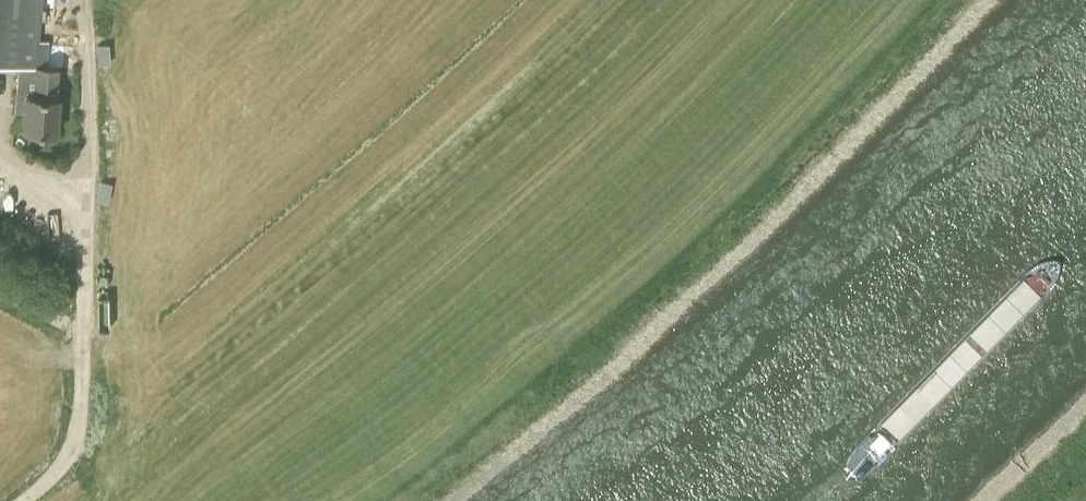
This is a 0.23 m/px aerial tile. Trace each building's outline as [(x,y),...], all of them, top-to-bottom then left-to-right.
[(17,66),(45,67),(47,42),(37,41),(40,0),(0,0),(0,64),(17,66)] [(45,67),(17,66),(14,112),(24,113),(22,131),(55,133),(57,99),(55,99),(57,68),(45,67)]
